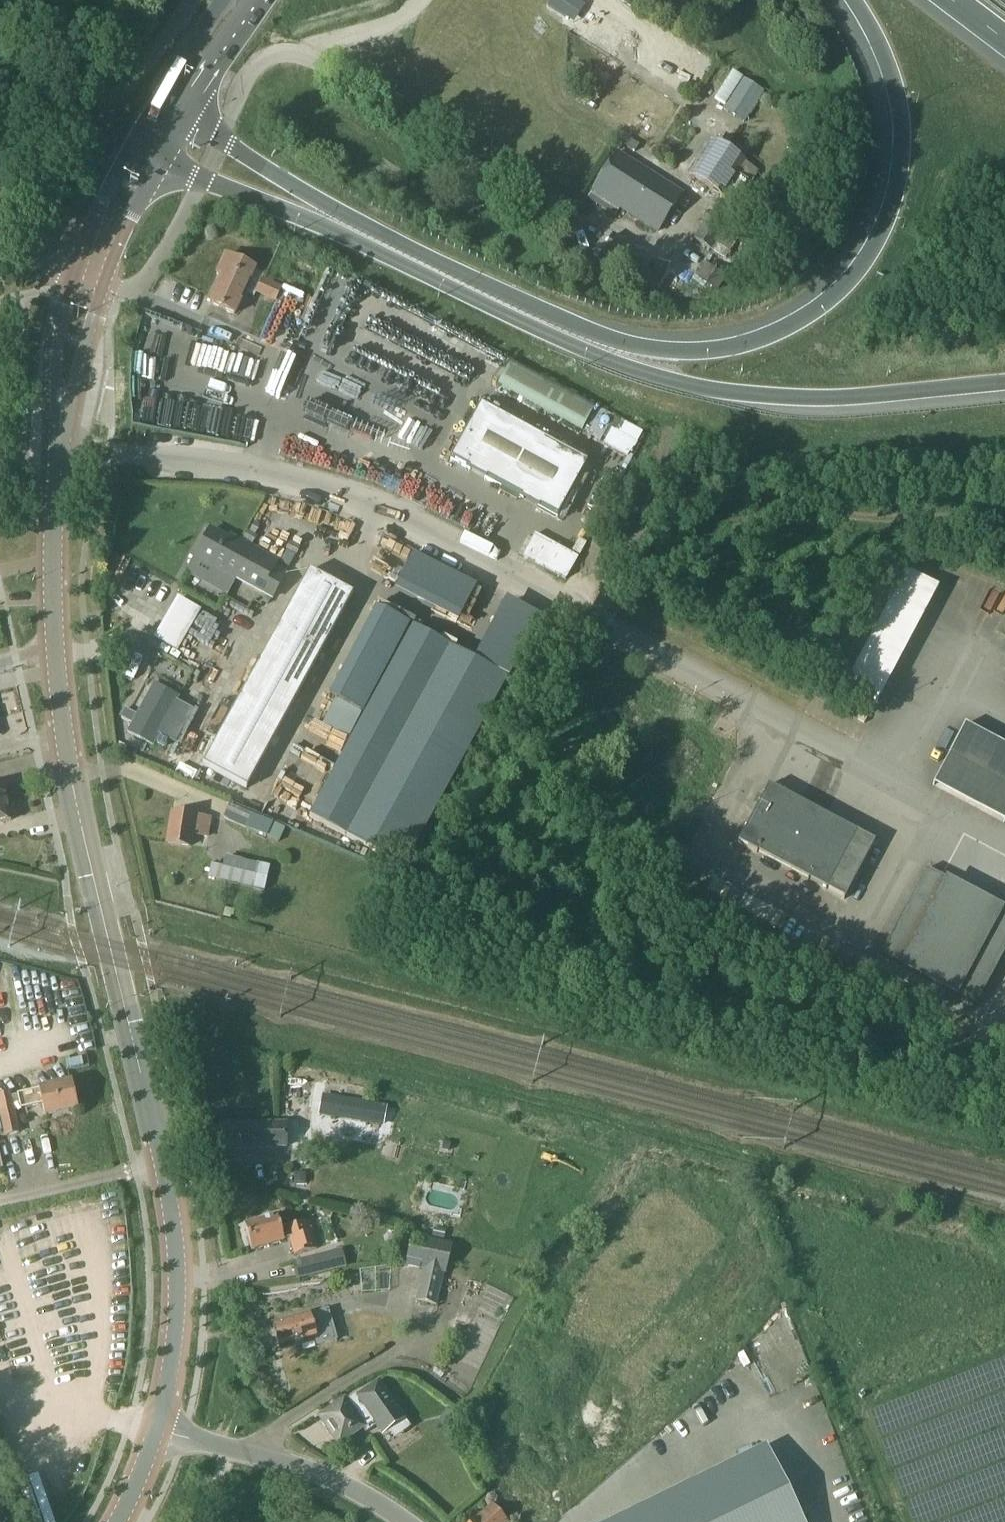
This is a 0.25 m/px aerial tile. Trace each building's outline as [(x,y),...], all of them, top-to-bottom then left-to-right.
[(565,17),(576,0),(551,0),(548,5),(565,17)] [(765,91),(744,77),(723,108),(745,121),(765,91)] [(713,142),(692,175),(736,204),(744,193),(741,191),(748,181),(751,183),(759,172),(713,142)] [(593,190),(587,198),(615,216),(621,208),(658,231),(681,193),(629,160),(617,152),(593,190)] [(742,234),(729,223),(711,212),(708,215),(706,214),(702,220),(704,221),(694,238),(712,249),(719,254),(724,251),(735,258),(747,242),(741,237),(742,234)] [(235,314),(244,293),(253,297),(256,292),(276,300),(281,286),(262,277),(264,274),(255,270),(255,269),(226,256),(217,274),(222,276),(210,302),(235,314)] [(698,278),(718,292),(727,278),(706,264),(698,278)] [(481,405),(451,460),(558,518),(588,464),(481,405)] [(307,412),(290,456),(313,465),(330,421),(307,412)] [(274,567),(277,561),(230,535),(229,538),(211,529),(194,561),(233,582),(235,578),(266,595),(271,598),(272,598),(285,574),(274,567)] [(535,534),(523,556),(566,579),(578,558),(571,554),(535,534)] [(310,570),(204,765),(247,788),(353,594),(310,570)] [(455,581),(404,572),(400,598),(451,608),(455,581)] [(271,598),(266,595),(262,602),(268,605),(271,598)] [(194,620),(200,609),(179,597),(173,608),(194,620)] [(449,646),(345,836),(397,864),(500,674),(532,616),(496,597),(465,655),(449,646)] [(376,608),(329,697),(361,714),(408,625),(376,608)] [(413,627),(310,816),(345,836),(449,646),(413,627)] [(128,732),(153,745),(154,742),(163,747),(168,738),(159,733),(176,703),(151,690),(128,732)] [(0,697),(0,710),(14,706),(11,694),(0,697)] [(960,740),(934,804),(1004,832),(1004,758),(960,740)] [(757,805),(737,842),(845,900),(875,841),(768,785),(762,796),(757,805)] [(11,820),(7,803),(0,804),(0,822),(11,820)] [(229,804),(223,818),(246,827),(279,842),(286,829),(273,822),(229,804)] [(172,813),(168,842),(191,846),(192,834),(207,836),(210,819),(172,813)] [(212,865),(208,878),(264,891),(270,866),(225,855),(223,867),(212,865)] [(899,920),(880,955),(899,965),(898,966),(957,998),(958,996),(1004,910),(948,880),(920,931),(899,920)] [(43,1104),(45,1114),(76,1107),(71,1082),(20,1094),(11,1096),(11,1093),(0,1096),(0,1111),(5,1135),(19,1132),(17,1121),(15,1111),(43,1104)] [(325,1096),(321,1114),(342,1118),(345,1099),(325,1096)] [(365,1103),(361,1121),(381,1125),(385,1106),(365,1103)] [(224,1122),(224,1125),(220,1128),(220,1136),(224,1139),(224,1148),(225,1148),(225,1147),(285,1147),(285,1123),(225,1123),(225,1122),(224,1122)] [(341,1154),(343,1138),(314,1135),(312,1151),(341,1154)] [(444,1143),(442,1150),(448,1152),(451,1145),(444,1143)] [(306,1183),(306,1173),(296,1173),(296,1183),(306,1183)] [(253,1250),(284,1241),(289,1239),(294,1256),(317,1249),(308,1221),(281,1229),(277,1216),(245,1225),(253,1250)] [(434,1228),(432,1237),(444,1240),(446,1231),(434,1228)] [(412,1236),(406,1265),(422,1268),(416,1296),(439,1301),(451,1244),(412,1236)] [(328,1253),(333,1270),(345,1267),(341,1249),(328,1253)] [(295,1267),(298,1279),(322,1273),(319,1261),(295,1267)] [(477,1262),(472,1279),(482,1282),(488,1265),(477,1262)] [(329,1309),(323,1311),(274,1325),(281,1351),(303,1344),(304,1345),(311,1344),(312,1341),(315,1340),(317,1346),(338,1341),(329,1309)] [(326,1427),(328,1427),(340,1444),(364,1428),(367,1432),(378,1424),(384,1432),(404,1417),(378,1382),(360,1395),(358,1393),(346,1402),(345,1401),(321,1418),(323,1421),(323,1423),(326,1427)] [(440,1420),(451,1427),(458,1416),(447,1409),(440,1420)] [(765,1452),(747,1461),(766,1501),(784,1492),(765,1452)] [(747,1461),(729,1469),(748,1510),(766,1501),(747,1461)] [(729,1469),(711,1478),(731,1519),(748,1510),(729,1469)] [(693,1487),(710,1521),(724,1521),(731,1519),(711,1478),(693,1487)] [(675,1496),(688,1521),(710,1521),(693,1487),(675,1496)] [(766,1501),(777,1521),(799,1521),(784,1492),(766,1501)] [(657,1504),(665,1521),(688,1521),(675,1496),(657,1504)] [(253,1508),(259,1503),(256,1499),(255,1497),(248,1502),(250,1504),(253,1508)] [(748,1510),(754,1521),(777,1521),(766,1501),(748,1510)] [(639,1513),(643,1521),(665,1521),(657,1504),(639,1513)] [(492,1507),(474,1521),(506,1521),(492,1507)] [(731,1519),(732,1521),(754,1521),(748,1510),(731,1519)] [(621,1521),(643,1521),(639,1513),(621,1521)]
